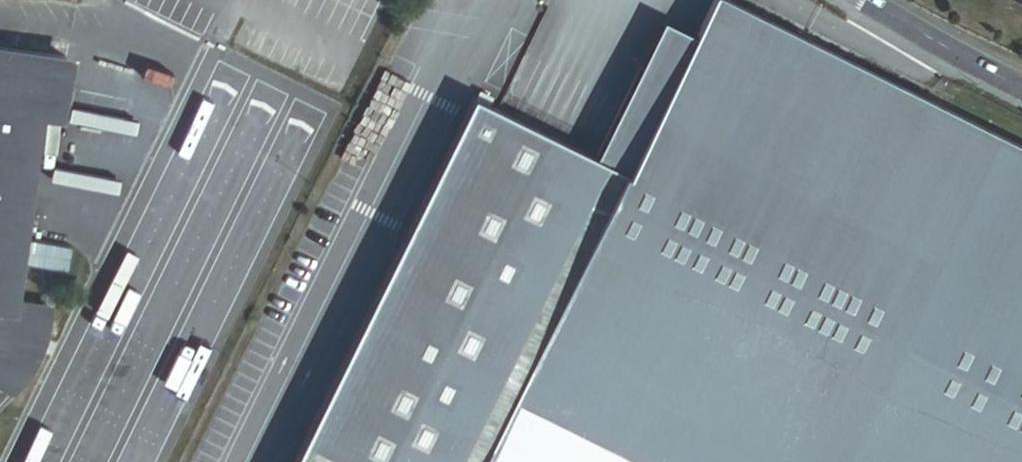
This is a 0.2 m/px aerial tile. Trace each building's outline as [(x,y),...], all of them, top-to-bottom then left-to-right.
[(712,3),(487,461),(1021,461),(1021,154),(712,3)] [(15,371),(27,357),(15,349),(23,337),(35,345),(51,318),(16,313),(43,114),(29,112),(32,90),(48,91),(52,58),(0,51),(0,386),(15,371)] [(15,349),(27,357),(35,345),(23,337),(15,349)]
